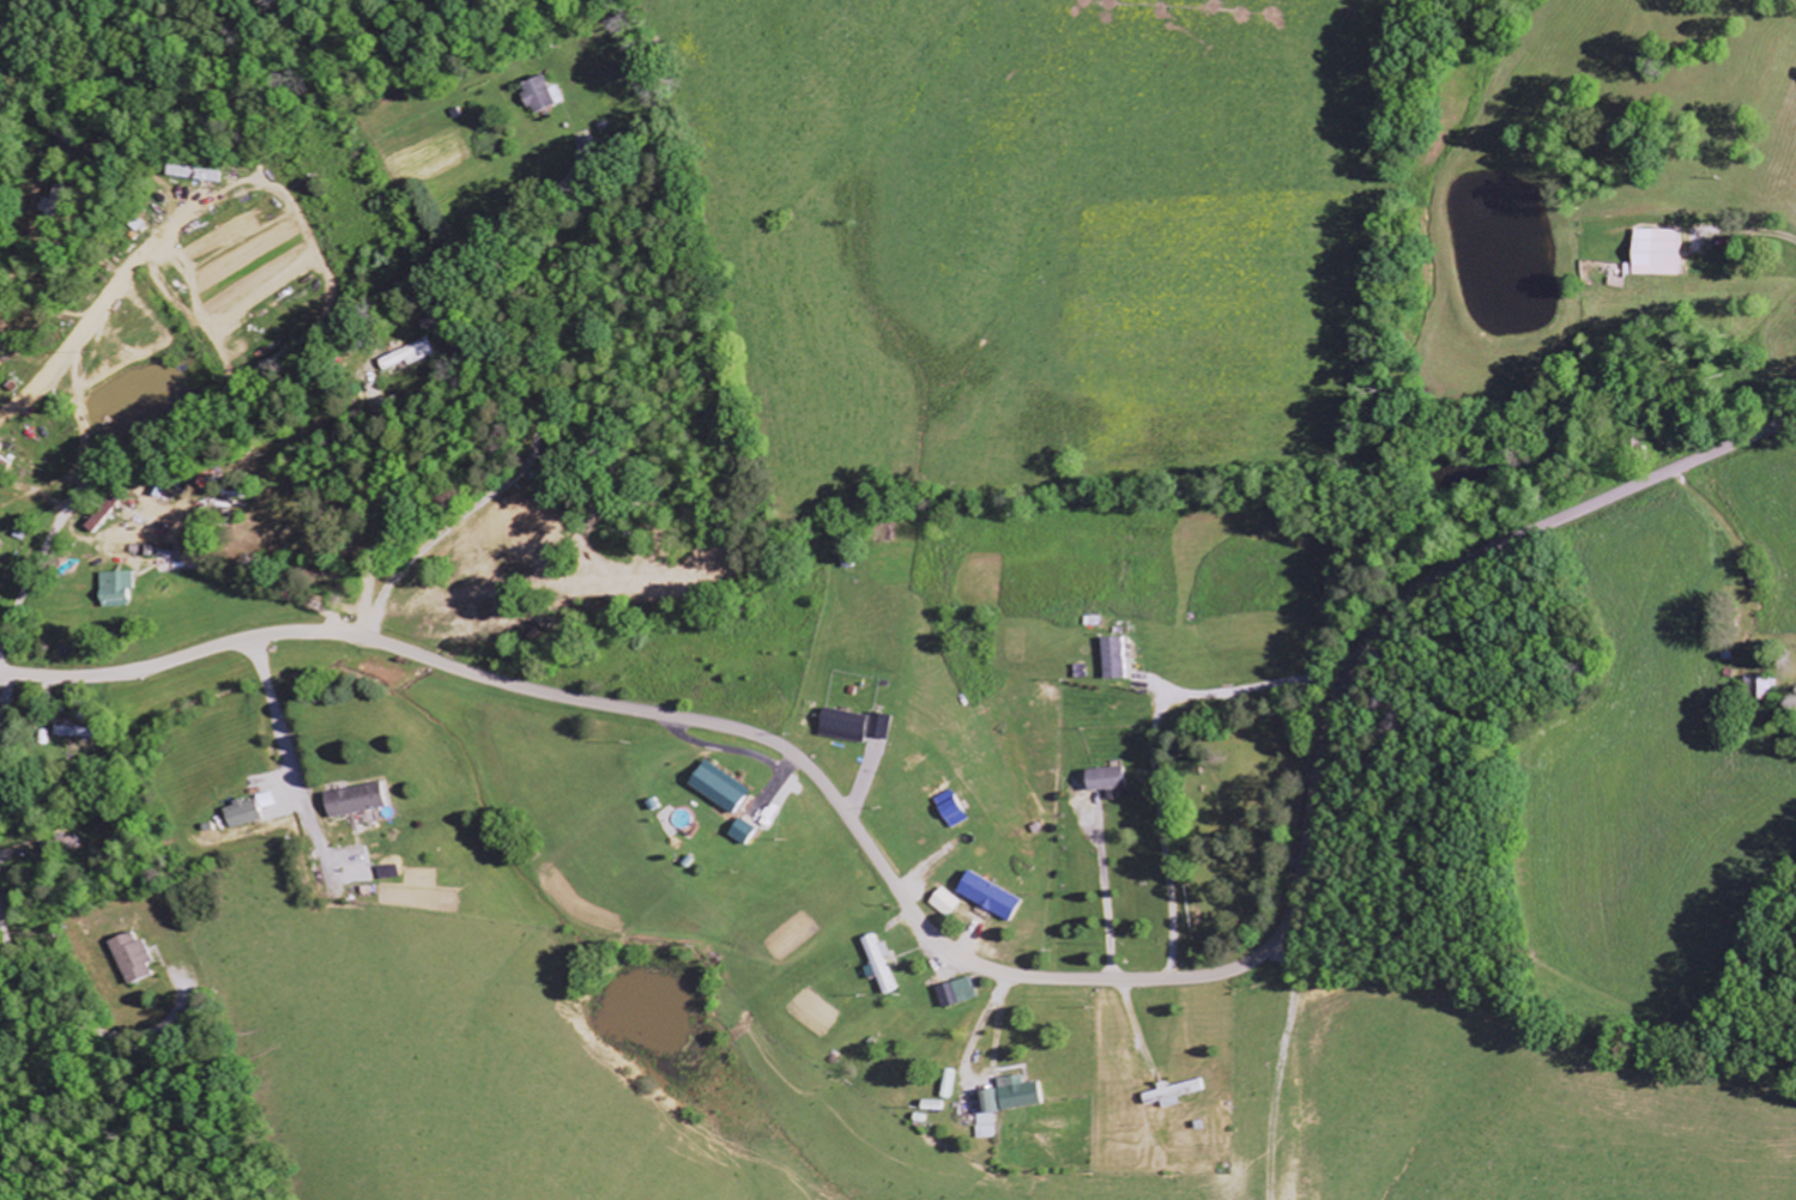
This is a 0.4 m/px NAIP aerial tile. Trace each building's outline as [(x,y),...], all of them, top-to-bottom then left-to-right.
[(528,114),(561,103),(555,87),(547,90),(542,76),(518,83),(528,114)] [(222,172),(169,165),(167,176),(220,183),(222,172)] [(1623,264),(1623,276),(1678,275),(1677,230),(1630,231),(1631,264),(1623,264)] [(409,365),(436,355),(430,339),(378,358),(383,371),(407,362),(409,365)] [(98,574),(100,608),(128,607),(128,590),(134,590),(133,572),(98,574)] [(1127,678),(1125,638),(1102,639),(1104,679),(1127,678)] [(1753,698),(1769,700),(1770,683),(1755,681),(1753,698)] [(866,742),(868,714),(821,711),(819,739),(866,742)] [(876,739),(889,740),(891,716),(879,715),(876,739)] [(712,811),(730,823),(751,790),(705,760),(689,786),(716,803),(712,811)] [(1083,770),(1084,792),(1105,791),(1106,801),(1117,800),(1117,789),(1125,789),(1123,768),(1083,770)] [(328,820),(385,807),(380,783),(322,796),(328,820)] [(933,799),(947,830),(966,822),(951,791),(933,799)] [(222,810),(226,829),(260,822),(255,799),(231,804),(232,808),(222,810)] [(747,847),(758,829),(739,818),(728,836),(747,847)] [(951,895),(1007,922),(1019,899),(963,872),(951,895)] [(945,918),(958,903),(939,887),(926,903),(945,918)] [(125,985),(152,977),(148,964),(152,963),(144,939),(136,942),(133,933),(111,940),(125,985)] [(881,959),(888,956),(882,942),(875,945),(871,934),(859,940),(881,997),(894,991),(881,959)] [(941,985),(943,995),(937,997),(939,1008),(975,1000),(970,978),(941,985)] [(1040,1105),(1036,1083),(1021,1085),(1018,1075),(992,1079),(998,1113),(1040,1105)] [(1158,1110),(1175,1105),(1173,1098),(1186,1095),(1182,1082),(1154,1090),(1155,1094),(1154,1094),(1158,1110)] [(977,1139),(991,1138),(990,1092),(976,1092),(977,1139)]
